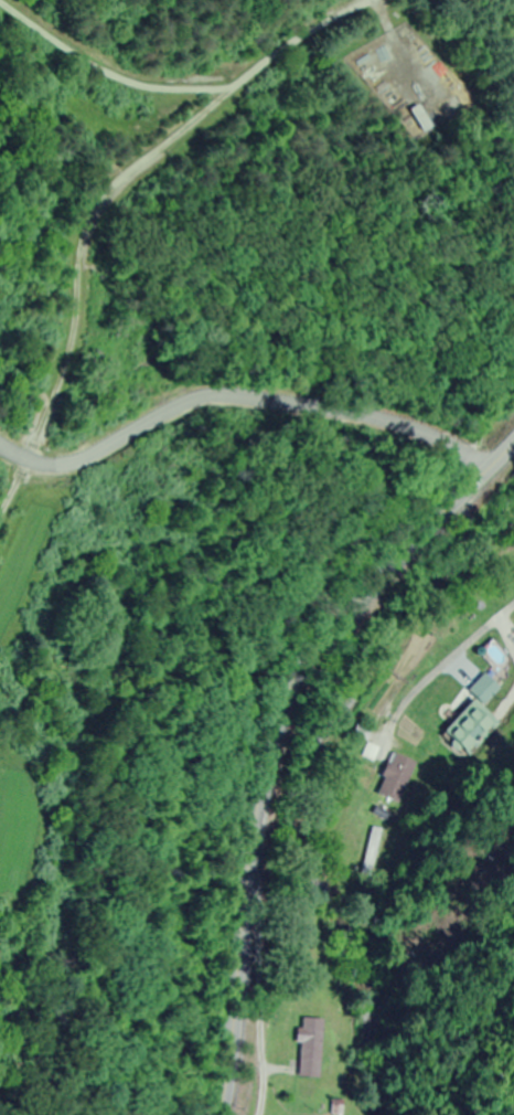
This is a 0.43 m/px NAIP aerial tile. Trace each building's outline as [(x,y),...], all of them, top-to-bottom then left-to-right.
[(426,132),(434,127),(422,105),(413,109),(426,132)] [(503,688),(488,673),(471,690),(479,698),(445,733),(467,754),(499,721),(485,707),(503,688)] [(419,762),(397,753),(381,794),(403,803),(419,762)] [(367,866),(377,868),(386,829),(376,826),(367,866)] [(325,1079),(328,1020),(306,1018),(302,1078),(325,1079)]
